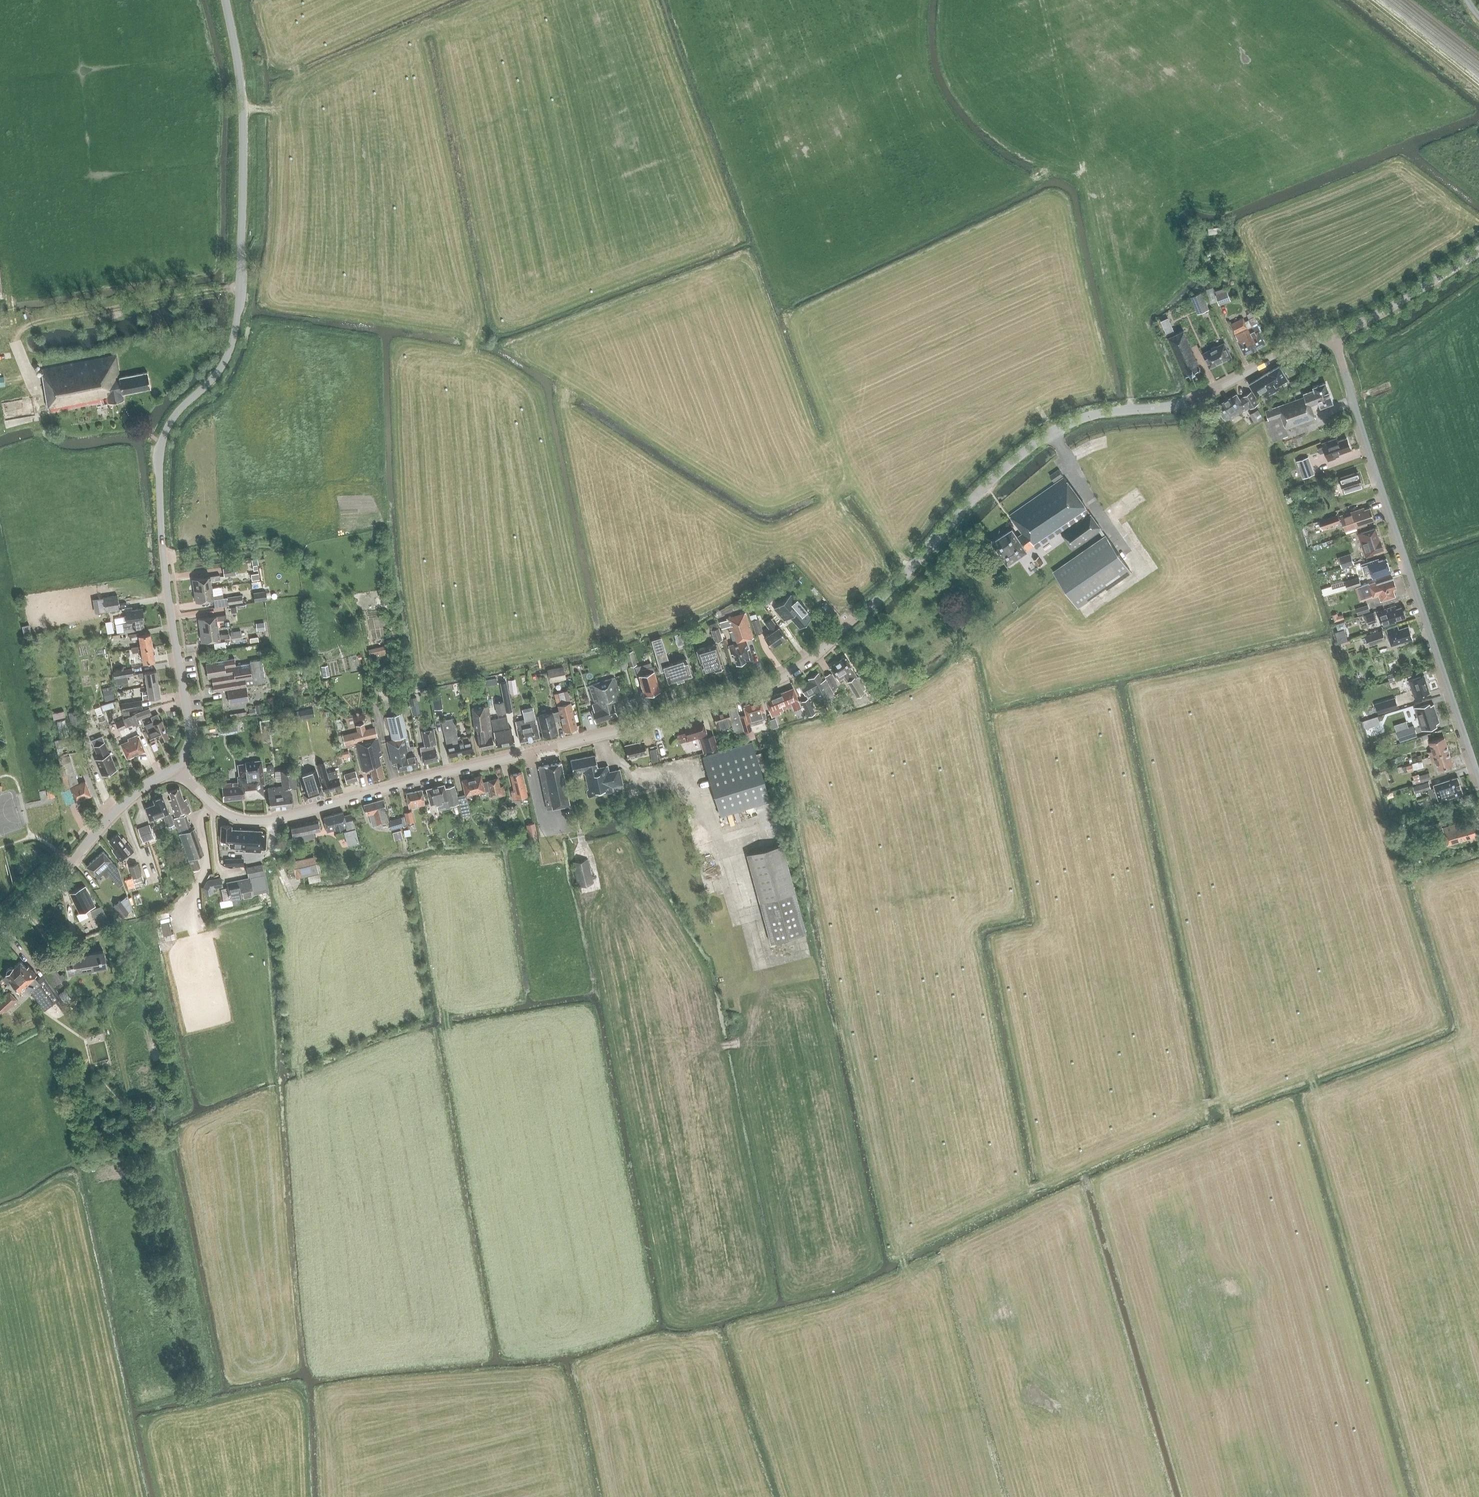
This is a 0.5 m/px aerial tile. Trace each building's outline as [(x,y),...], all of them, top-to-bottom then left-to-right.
[(1215,295),(1219,305),(1230,301),(1227,291),(1226,291),(1225,288),(1215,291),(1217,295),(1215,295)] [(1202,292),(1191,297),(1197,314),(1209,310),(1202,292)] [(1166,327),(1180,320),(1176,312),(1162,318),(1166,327)] [(1243,318),(1230,324),(1244,353),(1265,343),(1260,332),(1261,331),(1255,317),(1245,322),(1243,318)] [(1185,375),(1200,368),(1183,331),(1168,337),(1185,375)] [(1224,343),(1203,354),(1209,367),(1231,357),(1224,343)] [(123,395),(151,389),(147,374),(119,379),(115,357),(40,371),(48,413),(103,402),(104,405),(124,401),(123,395)] [(1281,388),(1278,384),(1287,378),(1279,365),(1268,372),(1249,384),(1256,395),(1266,389),(1269,395),(1281,388)] [(1296,386),(1304,381),(1301,377),(1294,381),(1296,386)] [(1265,411),(1268,420),(1266,421),(1273,440),(1289,435),(1287,429),(1315,419),(1310,405),(1319,402),(1321,407),(1333,403),(1325,383),(1313,387),(1314,390),(1303,394),(1304,397),(1265,411)] [(1214,411),(1217,417),(1222,414),(1226,421),(1248,408),(1249,409),(1258,403),(1251,391),(1243,396),(1239,399),(1236,394),(1216,406),(1218,409),(1214,411)] [(1263,418),(1258,409),(1249,414),(1254,423),(1263,418)] [(1347,438),(1338,441),(1336,439),(1322,444),(1323,447),(1318,448),(1320,453),(1325,451),(1328,460),(1335,458),(1334,455),(1351,449),(1347,438)] [(1296,461),(1302,478),(1314,474),(1308,457),(1296,461)] [(1054,482),(1063,475),(1058,469),(1049,475),(1054,482)] [(1344,492),(1363,486),(1358,472),(1340,478),(1344,492)] [(1059,532),(1072,551),(1102,529),(1064,477),(1009,515),(1022,533),(1017,537),(1012,529),(992,542),(1006,563),(1007,564),(1028,551),(1027,550),(1034,545),(1036,549),(1038,547),(1059,532)] [(1363,508),(1346,513),(1340,515),(1345,531),(1364,525),(1364,523),(1374,520),(1370,508),(1364,510),(1363,508)] [(1341,522),(1338,514),(1319,520),(1322,529),(1341,522)] [(1358,533),(1364,552),(1365,556),(1371,554),(1372,552),(1383,549),(1380,539),(1379,540),(1375,527),(1358,533)] [(1105,535),(1053,571),(1078,608),(1105,588),(1107,590),(1132,573),(1105,535)] [(1338,557),(1342,568),(1354,564),(1351,553),(1338,557)] [(1033,560),(1038,567),(1043,563),(1039,556),(1033,560)] [(1364,574),(1371,571),(1373,578),(1391,572),(1386,558),(1378,561),(1378,559),(1361,564),(1364,574)] [(235,566),(223,568),(224,577),(236,575),(235,566)] [(192,579),(194,590),(212,588),(211,581),(220,579),(219,574),(192,579)] [(1361,585),(1358,577),(1345,581),(1346,584),(1347,588),(1347,589),(1361,585)] [(1393,588),(1396,587),(1393,579),(1375,584),(1375,582),(1369,584),(1368,583),(1355,587),(1359,601),(1379,594),(1381,600),(1395,595),(1393,588)] [(1331,586),(1321,589),(1324,595),(1347,588),(1346,584),(1332,589),(1331,586)] [(212,588),(194,590),(196,602),(223,598),(222,593),(213,595),(212,588)] [(767,589),(758,595),(761,599),(764,605),(773,598),(767,589)] [(270,597),(269,591),(253,593),(254,602),(264,600),(264,598),(270,597)] [(103,597),(105,612),(120,610),(117,594),(103,597)] [(242,595),(227,597),(228,605),(243,602),(242,595)] [(779,602),(774,607),(786,620),(790,616),(800,627),(810,618),(805,612),(807,610),(797,598),(785,608),(779,602)] [(1358,615),(1370,611),(1367,604),(1356,608),(1358,615)] [(1377,612),(1382,626),(1395,622),(1394,620),(1405,617),(1402,607),(1396,609),(1395,606),(1377,612)] [(132,608),(125,609),(127,623),(122,624),(123,629),(134,627),(142,626),(142,620),(144,620),(142,608),(132,610),(132,608)] [(736,663),(738,662),(739,664),(742,663),(742,661),(745,660),(749,658),(746,649),(748,646),(746,640),(753,638),(745,612),(725,619),(733,642),(728,644),(731,653),(733,653),(736,663)] [(1374,612),(1364,615),(1368,625),(1377,622),(1374,612)] [(1334,622),(1344,619),(1343,614),(1338,616),(1337,613),(1332,614),(1334,622)] [(198,619),(200,630),(218,627),(217,620),(226,619),(226,614),(198,619)] [(750,615),(756,634),(762,632),(758,619),(757,619),(755,614),(750,615)] [(786,639),(771,617),(764,622),(770,630),(763,636),(771,647),(779,641),(781,643),(786,639)] [(1338,623),(1340,629),(1348,627),(1346,621),(1338,623)] [(717,622),(709,625),(714,641),(722,639),(717,622)] [(1408,626),(1400,628),(1399,629),(1398,626),(1386,630),(1391,645),(1412,638),(1408,626)] [(218,627),(200,630),(202,642),(229,637),(228,633),(219,634),(218,627)] [(1341,642),(1350,639),(1348,628),(1338,630),(1341,642)] [(1382,630),(1365,635),(1368,646),(1386,641),(1382,630)] [(139,638),(140,646),(140,649),(152,647),(150,633),(139,635),(139,633),(129,634),(130,640),(139,638)] [(680,633),(674,635),(677,646),(684,644),(680,633)] [(668,662),(661,640),(651,643),(658,671),(663,669),(667,682),(675,680),(676,680),(683,678),(683,677),(691,675),(686,657),(668,662)] [(716,642),(696,649),(703,671),(712,669),(713,669),(715,670),(715,671),(721,669),(721,668),(722,666),(723,666),(716,642)] [(374,655),(388,653),(387,645),(373,647),(374,655)] [(154,660),(152,647),(140,649),(140,646),(131,647),(132,653),(141,651),(142,662),(154,660)] [(636,664),(633,652),(625,654),(629,666),(636,664)] [(844,657),(829,666),(838,680),(838,681),(845,676),(848,681),(847,681),(857,697),(858,696),(864,692),(863,690),(866,688),(858,676),(857,676),(844,657)] [(213,691),(226,689),(228,704),(249,701),(246,685),(265,682),(261,659),(249,661),(250,663),(235,665),(234,658),(205,663),(208,677),(211,677),(213,691)] [(656,693),(657,691),(659,690),(653,670),(651,666),(641,669),(642,673),(639,674),(645,695),(652,693),(653,694),(656,693)] [(547,670),(550,683),(566,680),(563,667),(547,670)] [(133,675),(132,668),(113,671),(116,685),(128,683),(127,676),(133,675)] [(145,677),(146,685),(158,683),(156,670),(139,673),(139,678),(145,677)] [(1389,681),(1397,679),(1395,672),(1387,675),(1389,681)] [(800,685),(805,694),(813,689),(819,699),(823,696),(826,700),(834,696),(825,680),(822,681),(817,673),(808,678),(809,680),(800,685)] [(830,673),(824,676),(829,683),(834,679),(830,673)] [(1407,690),(1412,689),(1414,697),(1429,692),(1424,675),(1409,680),(1410,684),(1406,685),(1407,690)] [(591,709),(591,710),(595,722),(617,715),(613,702),(621,699),(614,677),(588,685),(594,702),(596,701),(596,702),(592,704),(593,709),(591,709)] [(517,693),(515,678),(508,679),(510,694),(517,693)] [(506,681),(500,682),(504,700),(494,702),(497,713),(512,710),(506,681)] [(160,696),(158,683),(146,685),(147,691),(141,692),(143,699),(160,696)] [(469,695),(466,684),(460,686),(462,696),(469,695)] [(112,688),(102,690),(105,700),(115,698),(112,688)] [(800,707),(798,701),(792,688),(764,699),(771,717),(780,713),(780,711),(792,706),(793,710),(800,707)] [(567,690),(554,693),(564,730),(576,727),(567,690)] [(411,705),(413,715),(420,714),(418,704),(416,696),(409,698),(411,705)] [(1395,697),(1375,704),(1378,714),(1398,708),(1395,697)] [(122,712),(142,708),(141,700),(121,703),(122,712)] [(441,700),(433,701),(434,709),(442,708),(441,700)] [(765,716),(764,715),(760,701),(743,706),(746,714),(740,716),(745,732),(752,730),(750,726),(754,725),(757,721),(756,719),(765,716)] [(807,701),(801,703),(805,712),(811,710),(807,701)] [(113,702),(101,706),(102,710),(114,707),(113,702)] [(1439,721),(1433,704),(1430,705),(1429,703),(1414,708),(1417,717),(1415,717),(1417,722),(1419,721),(1422,730),(1436,725),(1435,722),(1439,721)] [(250,714),(264,712),(263,704),(255,705),(255,708),(249,709),(250,714)] [(546,714),(538,716),(543,736),(557,732),(552,711),(553,711),(551,704),(544,706),(546,714)] [(477,735),(480,749),(493,747),(491,733),(488,706),(472,708),(474,727),(474,730),(478,729),(479,734),(477,735)] [(739,716),(736,707),(712,713),(716,727),(732,723),(734,733),(743,730),(739,716)] [(149,708),(136,713),(138,720),(151,715),(149,708)] [(313,708),(295,711),(296,720),(314,717),(313,708)] [(65,709),(54,712),(55,718),(67,715),(65,709)] [(69,712),(72,725),(81,722),(78,710),(69,712)] [(246,711),(230,714),(231,719),(247,717),(246,711)] [(144,724),(144,725),(151,740),(159,737),(160,740),(168,736),(161,720),(160,720),(157,713),(150,716),(152,721),(144,724)] [(398,770),(418,765),(415,753),(413,748),(414,748),(413,744),(409,745),(408,742),(402,713),(386,717),(391,738),(385,740),(391,763),(396,762),(398,770)] [(139,723),(135,714),(129,717),(132,724),(133,726),(139,723)] [(491,719),(493,731),(496,746),(514,743),(511,727),(508,727),(506,716),(491,719)] [(447,745),(446,745),(449,757),(473,751),(469,735),(458,738),(453,717),(441,720),(447,745)] [(515,721),(519,741),(539,737),(535,717),(515,721)] [(707,735),(707,734),(701,717),(686,722),(687,724),(675,727),(678,739),(685,737),(686,741),(707,735)] [(119,730),(126,727),(123,719),(116,722),(119,730)] [(234,730),(233,722),(218,724),(220,732),(234,730)] [(274,724),(275,731),(283,729),(281,723),(274,724)] [(356,742),(356,743),(363,772),(371,770),(373,778),(384,776),(379,756),(382,755),(375,727),(365,729),(364,723),(356,726),(357,731),(342,735),(345,745),(356,742)] [(1413,724),(1396,730),(1399,742),(1417,736),(1413,724)] [(419,747),(419,748),(423,763),(438,760),(434,744),(437,744),(433,728),(421,731),(425,746),(419,747)] [(261,732),(262,739),(270,738),(269,731),(261,732)] [(129,740),(121,743),(127,758),(144,750),(138,734),(128,738),(129,740)] [(717,748),(713,734),(699,738),(703,753),(717,748)] [(98,758),(96,758),(102,774),(109,771),(111,772),(114,771),(114,769),(116,769),(102,735),(91,740),(98,758)] [(1428,752),(1429,756),(1448,750),(1444,737),(1429,742),(1432,750),(1428,752)] [(640,767),(654,763),(648,739),(624,745),(627,758),(638,756),(640,767)] [(752,741),(702,757),(720,815),(770,800),(762,773),(767,771),(761,752),(756,754),(752,741)] [(1453,764),(1448,750),(1429,756),(1431,762),(1435,760),(1438,769),(1453,764)] [(333,754),(334,765),(354,763),(352,752),(333,754)] [(622,784),(622,783),(619,768),(607,770),(606,766),(597,768),(595,755),(570,760),(572,773),(582,771),(585,773),(588,788),(586,790),(587,797),(591,796),(612,792),(611,787),(622,784)] [(238,776),(238,782),(221,784),(223,800),(244,798),(244,800),(264,798),(262,783),(264,783),(262,760),(245,762),(246,764),(238,765),(239,776),(238,776)] [(1403,766),(1404,772),(1424,767),(1422,760),(1403,766)] [(71,761),(60,765),(54,766),(61,790),(60,790),(61,792),(66,804),(75,801),(90,795),(87,786),(85,781),(78,783),(77,780),(71,761)] [(323,762),(317,764),(325,792),(341,787),(336,771),(327,774),(323,762)] [(546,809),(569,805),(560,762),(538,767),(546,809)] [(274,766),(271,764),(268,764),(266,767),(266,770),(269,772),(272,772),(274,770),(274,766)] [(292,805),(290,788),(297,787),(295,768),(280,770),(275,771),(276,780),(281,780),(282,786),(267,788),(270,808),(292,805)] [(318,778),(316,769),(298,774),(301,783),(300,783),(305,802),(324,796),(318,778)] [(355,772),(344,775),(346,783),(358,779),(355,772)] [(510,775),(514,790),(510,791),(513,800),(527,796),(521,772),(510,775)] [(1412,776),(1415,784),(1431,779),(1429,772),(1419,775),(1418,774),(1412,776)] [(462,780),(465,794),(465,795),(466,795),(467,794),(476,792),(477,794),(484,792),(485,792),(485,791),(489,790),(491,798),(505,795),(502,786),(499,787),(497,778),(482,782),(480,775),(462,780)] [(1450,797),(1462,793),(1457,777),(1434,785),(1439,800),(1450,797)] [(1428,781),(1413,786),(1415,794),(1431,789),(1428,781)] [(444,788),(443,784),(426,789),(430,805),(436,803),(438,810),(449,807),(449,806),(459,803),(457,796),(454,785),(444,788)] [(179,788),(168,792),(171,799),(169,800),(175,817),(174,818),(180,833),(179,833),(193,870),(201,867),(197,857),(204,854),(194,828),(191,829),(185,814),(190,812),(186,799),(183,800),(179,788)] [(409,808),(425,805),(422,790),(406,793),(409,808)] [(459,803),(462,815),(470,813),(466,795),(465,795),(465,794),(457,796),(459,803)] [(170,812),(168,813),(162,796),(153,799),(155,803),(145,807),(149,820),(163,815),(167,827),(168,827),(171,835),(178,832),(170,812)] [(386,810),(386,809),(383,799),(364,804),(366,815),(369,814),(372,826),(388,822),(385,811),(386,810)] [(412,810),(404,812),(406,823),(415,821),(412,810)] [(351,813),(343,815),(342,812),(323,817),(327,831),(345,826),(347,830),(344,831),(348,845),(359,842),(351,813)] [(404,816),(389,820),(391,828),(406,824),(404,816)] [(314,832),(320,831),(318,820),(290,826),(294,842),(315,838),(314,832)] [(531,837),(537,836),(534,822),(528,823),(531,837)] [(1447,844),(1476,836),(1472,823),(1463,826),(1462,822),(1442,828),(1447,844)] [(138,828),(143,842),(154,838),(149,824),(138,828)] [(261,849),(265,849),(266,834),(261,833),(261,830),(240,829),(240,831),(231,830),(231,826),(221,825),(220,840),(230,840),(229,848),(236,849),(236,851),(242,852),(242,849),(245,849),(245,852),(261,853),(261,849)] [(127,842),(125,844),(118,834),(109,841),(115,849),(112,851),(120,861),(134,851),(127,842)] [(1427,847),(1440,844),(1437,835),(1425,839),(1427,847)] [(782,844),(746,854),(770,942),(806,933),(782,844)] [(106,877),(108,875),(119,888),(124,884),(118,867),(117,867),(110,860),(111,860),(103,851),(86,866),(94,875),(97,878),(103,874),(106,877)] [(315,856),(292,861),(296,878),(318,873),(315,856)] [(588,859),(572,862),(578,886),(593,883),(588,859)] [(125,880),(128,891),(144,887),(138,864),(129,866),(133,877),(125,880)] [(248,877),(238,879),(241,897),(264,892),(261,880),(265,880),(262,864),(246,867),(248,877)] [(205,881),(207,892),(214,891),(213,886),(222,884),(220,876),(208,879),(205,881)] [(241,897),(238,879),(226,882),(227,887),(221,888),(224,900),(241,897)] [(79,912),(94,906),(84,886),(70,893),(79,912)] [(139,892),(133,894),(137,904),(142,902),(139,892)] [(128,895),(114,905),(124,920),(136,918),(128,895)] [(109,924),(101,906),(91,911),(100,928),(109,924)] [(160,917),(170,915),(169,908),(158,911),(160,917)] [(172,933),(170,927),(162,929),(163,936),(172,933)] [(105,966),(105,961),(103,950),(66,957),(69,972),(105,966)] [(26,967),(20,961),(13,967),(9,967),(6,970),(6,974),(3,978),(8,983),(10,981),(19,991),(25,986),(31,992),(32,992),(44,1010),(56,1002),(64,1014),(70,1010),(61,998),(44,974),(37,979),(35,976),(36,975),(28,965),(26,967)] [(9,991),(0,1000),(0,1014),(4,1010),(6,1012),(18,1001),(9,991)]
